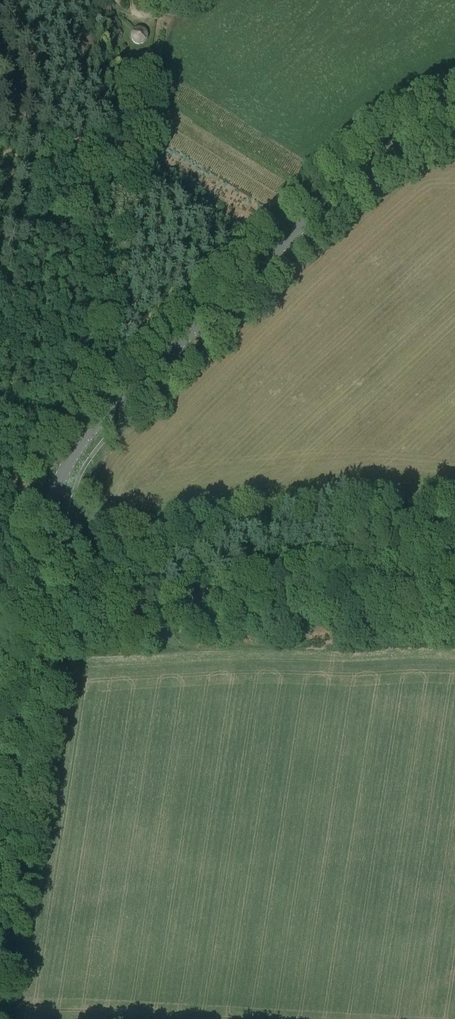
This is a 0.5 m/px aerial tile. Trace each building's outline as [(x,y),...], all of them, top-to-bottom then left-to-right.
[(140,28),(137,29),(135,30),(133,32),(132,34),(132,36),(132,39),(134,41),(135,42),(138,43),(140,43),(143,43),(145,41),(146,39),(147,37),(147,34),(146,32),(144,30),(142,29),(140,28)]
